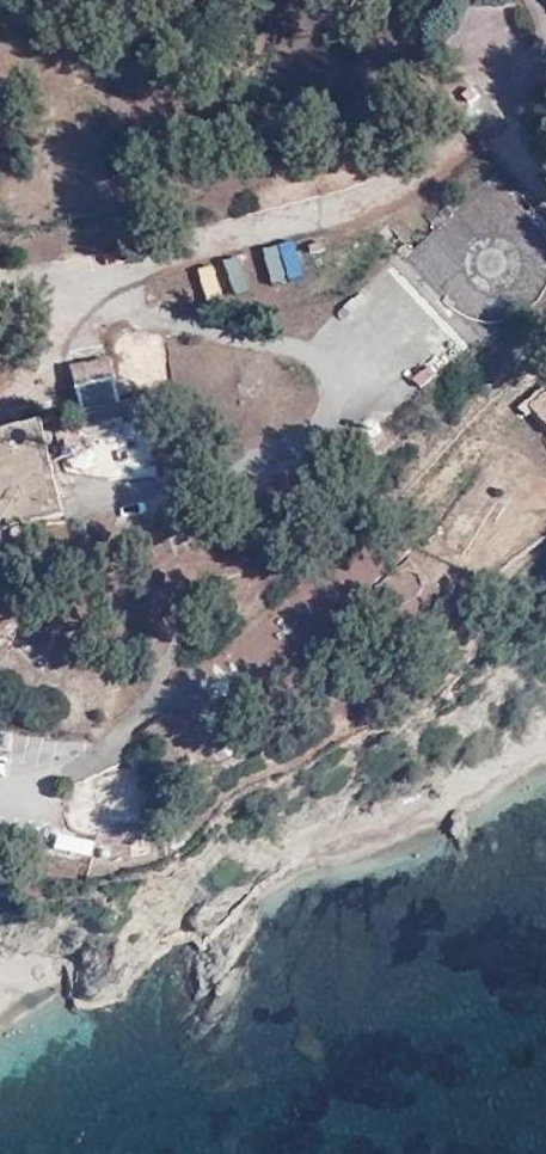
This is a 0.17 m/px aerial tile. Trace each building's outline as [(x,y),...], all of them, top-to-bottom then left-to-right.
[(128,387),(170,384),(165,329),(124,333),(128,387)] [(84,410),(123,402),(114,357),(72,364),(84,410)] [(529,405),(545,423),(545,389),(529,405)] [(64,516),(41,423),(0,433),(0,532),(64,516)] [(124,437),(95,445),(104,477),(133,468),(124,437)] [(55,855),(93,860),(95,842),(57,837),(55,855)]
